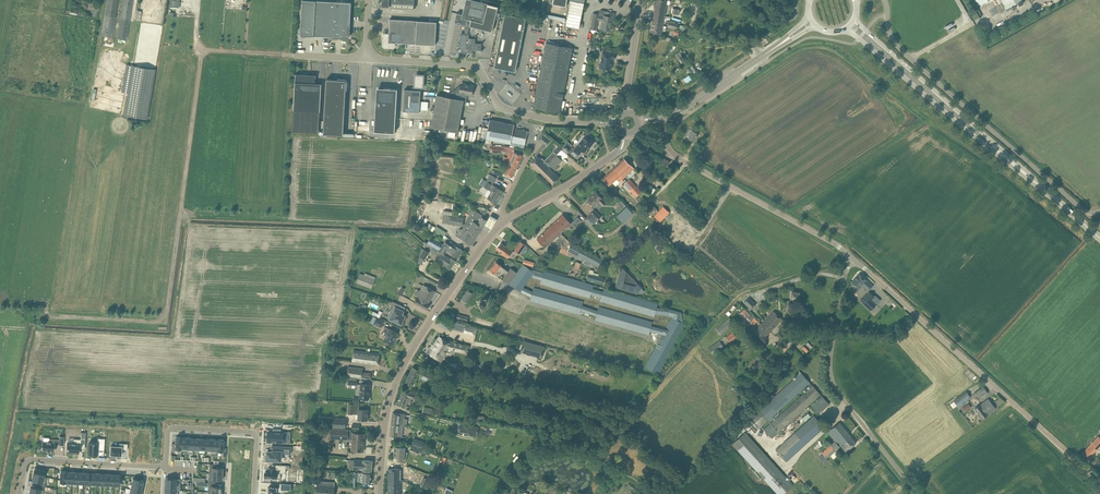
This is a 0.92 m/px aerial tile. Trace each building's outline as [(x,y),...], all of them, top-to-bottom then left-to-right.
[(346,2),(310,0),(303,0),(301,35),(302,35),(302,37),(308,36),(314,36),(336,37),(336,38),(347,38),(350,36),(350,24),(351,2),(346,2)] [(413,10),(414,0),(390,0),(389,6),(392,6),(392,8),(397,9),(413,10)] [(568,13),(566,26),(579,28),(582,15),(584,2),(584,0),(571,0),(568,13)] [(654,8),(655,8),(654,14),(665,16),(667,0),(655,0),(654,8)] [(458,23),(458,24),(460,24),(460,23),(466,25),(465,31),(465,34),(468,34),(468,32),(470,26),(492,32),(498,6),(488,4),(487,10),(465,4),(462,14),(457,13),(454,22),(458,23)] [(98,17),(100,8),(94,7),(92,16),(98,17)] [(131,12),(122,10),(119,23),(129,25),(131,12)] [(603,16),(599,15),(599,14),(594,13),(591,29),(596,30),(598,20),(602,20),(601,29),(604,30),(609,31),(611,22),(612,22),(613,17),(614,18),(615,13),(609,12),(608,16),(603,15),(603,16)] [(515,71),(526,18),(505,14),(494,67),(515,71)] [(545,17),(549,17),(547,26),(563,30),(566,17),(546,14),(545,17)] [(662,34),(665,16),(654,14),(651,32),(662,34)] [(396,43),(416,44),(435,45),(436,22),(390,19),(389,33),(385,33),(383,34),(383,46),(384,48),(394,48),(395,47),(396,43)] [(465,34),(461,34),(460,43),(459,49),(462,49),(462,52),(472,53),(472,49),(475,50),(481,50),(482,43),(475,43),(475,39),(469,39),(469,34),(468,34),(465,34)] [(573,48),(568,47),(546,43),(534,102),(533,107),(560,113),(573,48)] [(611,64),(612,59),(615,59),(616,53),(603,51),(599,68),(610,70),(611,64)] [(680,51),(675,54),(681,63),(683,62),(681,58),(683,57),(680,51)] [(147,119),(156,69),(126,64),(121,92),(127,93),(124,115),(147,119)] [(292,131),(319,132),(321,84),(315,84),(315,76),(295,75),(292,131)] [(404,95),(403,111),(419,112),(419,110),(420,90),(420,87),(423,87),(423,84),(427,84),(427,77),(424,77),(424,75),(417,75),(416,77),(415,77),(415,84),(414,86),(413,87),(412,87),(411,88),(411,90),(404,89),(404,95)] [(683,78),(685,83),(692,80),(689,75),(683,78)] [(345,80),(326,79),(323,134),(343,135),(346,82),(345,80)] [(436,100),(431,127),(453,131),(458,132),(463,106),(465,106),(466,100),(465,100),(466,94),(472,96),(474,86),(462,83),(462,86),(460,86),(459,94),(456,94),(455,98),(437,95),(436,100)] [(376,100),(374,131),(395,132),(397,89),(377,88),(376,100)] [(514,124),(490,120),(485,143),(486,143),(486,145),(490,146),(490,145),(492,145),(492,143),(491,143),(491,140),(511,144),(511,142),(525,145),(527,131),(514,128),(514,124)] [(688,138),(694,141),(698,134),(692,131),(688,138)] [(577,146),(573,151),(574,152),(579,155),(582,150),(585,152),(589,147),(590,148),(594,143),(589,139),(591,136),(587,133),(585,135),(583,134),(581,138),(583,140),(581,142),(579,140),(576,143),(578,144),(577,146)] [(546,146),(550,141),(543,135),(539,140),(546,146)] [(534,160),(530,164),(541,174),(552,185),(559,178),(549,167),(548,167),(550,165),(548,163),(557,155),(553,151),(544,160),(542,158),(541,159),(538,156),(534,160)] [(517,166),(522,155),(517,153),(514,152),(510,152),(505,162),(509,163),(517,166)] [(557,155),(548,163),(550,165),(551,166),(554,169),(562,160),(557,155)] [(624,158),(614,168),(624,178),(634,168),(624,158)] [(512,177),(517,166),(509,163),(504,174),(512,177)] [(662,170),(664,168),(666,166),(662,163),(660,165),(649,179),(653,182),(662,171),(662,170)] [(617,179),(620,182),(624,178),(614,168),(603,178),(610,186),(617,179)] [(482,179),(480,184),(485,187),(492,191),(488,198),(491,200),(496,203),(500,196),(501,196),(504,191),(499,189),(492,185),(497,178),(490,174),(486,181),(488,182),(487,182),(482,179)] [(635,186),(641,192),(643,191),(638,186),(637,187),(630,179),(624,184),(630,191),(635,186)] [(635,186),(630,191),(636,197),(641,192),(635,186)] [(596,192),(588,199),(596,207),(597,207),(601,203),(603,205),(606,202),(602,198),(596,192)] [(653,214),(658,210),(651,203),(646,207),(653,214)] [(663,206),(654,216),(660,222),(670,212),(663,206)] [(592,224),(601,216),(595,210),(591,214),(586,218),(592,224)] [(460,229),(456,236),(472,245),(487,220),(482,217),(483,215),(477,212),(476,214),(474,213),(472,215),(470,215),(462,229),(460,229)] [(561,233),(571,223),(563,214),(553,224),(561,233)] [(464,218),(450,216),(450,215),(444,215),(443,215),(442,223),(449,224),(462,226),(464,218)] [(545,247),(561,233),(553,224),(537,239),(545,247)] [(434,230),(441,235),(441,236),(444,238),(448,233),(437,226),(434,230)] [(508,229),(504,234),(516,245),(520,240),(508,229)] [(432,240),(430,244),(433,246),(441,250),(440,252),(444,255),(447,251),(458,258),(463,251),(451,243),(446,240),(443,244),(435,239),(432,240)] [(525,245),(521,242),(515,250),(520,253),(525,245)] [(513,251),(506,246),(501,243),(497,249),(501,252),(501,253),(508,258),(513,251)] [(571,243),(568,251),(601,268),(604,261),(571,243)] [(420,256),(425,259),(429,252),(424,249),(420,256)] [(440,252),(437,255),(440,257),(438,260),(446,266),(451,269),(455,261),(451,258),(451,259),(444,255),(440,252)] [(520,291),(523,287),(534,272),(530,269),(531,267),(529,266),(527,267),(523,264),(517,273),(510,268),(508,271),(501,266),(501,265),(496,262),(490,270),(499,276),(503,271),(506,274),(502,279),(520,291)] [(642,288),(621,266),(615,287),(637,293),(642,288)] [(587,279),(603,284),(604,278),(594,275),(595,271),(590,269),(587,279)] [(544,271),(540,284),(590,298),(593,285),(544,271)] [(360,273),(356,283),(371,288),(375,277),(364,273),(364,275),(360,273)] [(852,282),(859,288),(862,285),(868,291),(873,286),(866,280),(859,273),(852,282)] [(435,291),(431,288),(423,284),(414,302),(427,310),(430,303),(429,303),(435,291)] [(530,301),(580,314),(584,316),(586,308),(582,307),(583,301),(534,288),(530,301)] [(601,298),(600,301),(654,317),(658,304),(604,288),(603,292),(601,298)] [(467,303),(473,294),(467,290),(461,299),(467,303)] [(800,292),(791,291),(790,300),(799,301),(800,292)] [(864,298),(861,301),(870,311),(876,304),(871,300),(874,296),(869,292),(864,298)] [(749,297),(744,302),(751,310),(757,304),(754,302),(749,297)] [(484,307),(485,307),(486,306),(487,305),(487,304),(488,303),(488,302),(487,302),(487,301),(487,300),(486,300),(486,299),(485,299),(484,298),(483,298),(482,298),(482,299),(481,299),(480,299),(480,300),(479,301),(479,302),(479,303),(479,304),(479,305),(480,305),(480,306),(481,306),(481,307),(482,307),(483,307),(484,307)] [(391,309),(387,318),(401,325),(401,324),(402,325),(404,321),(403,321),(405,316),(402,314),(404,311),(399,309),(400,305),(401,305),(395,302),(392,301),(389,309),(391,309)] [(652,321),(599,307),(595,320),(649,335),(653,322),(652,321)] [(757,321),(744,309),(740,313),(753,325),(757,321)] [(774,311),(762,324),(771,332),(782,319),(774,311)] [(467,322),(468,317),(455,313),(454,318),(467,322)] [(659,374),(686,325),(673,317),(645,367),(659,374)] [(381,328),(384,321),(376,318),(374,324),(381,328)] [(716,329),(721,334),(734,323),(729,318),(716,329)] [(466,325),(456,322),(453,329),(463,332),(463,333),(475,336),(478,327),(466,324),(466,325)] [(766,337),(771,332),(762,324),(752,334),(763,343),(768,338),(766,337)] [(385,327),(383,330),(386,331),(384,335),(386,336),(383,341),(392,345),(395,340),(394,339),(398,333),(390,329),(385,327)] [(726,337),(729,342),(736,336),(733,332),(726,337)] [(441,361),(447,352),(449,352),(450,352),(451,351),(453,350),(468,354),(470,345),(452,340),(450,339),(448,342),(439,336),(432,348),(433,349),(430,354),(441,361)] [(708,349),(713,355),(724,347),(719,341),(708,349)] [(523,342),(520,352),(541,358),(544,347),(523,342)] [(365,363),(367,352),(354,350),(352,361),(365,363)] [(378,365),(380,354),(367,352),(365,363),(378,365)] [(363,369),(347,366),(345,377),(361,379),(361,378),(370,379),(371,373),(362,372),(363,369)] [(405,383),(413,386),(415,387),(417,383),(415,381),(417,376),(431,382),(433,377),(419,371),(420,370),(413,367),(405,383)] [(795,378),(749,419),(758,430),(804,389),(804,388),(807,386),(810,388),(770,424),(778,433),(781,430),(787,424),(797,415),(816,398),(818,400),(812,405),(819,413),(829,404),(799,371),(797,373),(798,375),(796,377),(795,378)] [(447,378),(458,381),(459,375),(448,372),(447,378)] [(361,384),(360,398),(364,398),(368,399),(369,389),(370,389),(370,385),(365,384),(361,384)] [(981,398),(984,396),(988,393),(983,387),(976,392),(981,398)] [(405,408),(409,398),(414,400),(414,399),(415,399),(416,395),(415,395),(416,394),(403,389),(402,394),(403,394),(399,406),(405,408)] [(954,401),(950,404),(953,408),(957,405),(958,406),(970,397),(966,392),(954,401)] [(988,399),(975,409),(980,415),(979,416),(981,419),(982,418),(996,408),(988,399)] [(359,404),(349,403),(348,414),(358,414),(357,419),(362,420),(367,420),(368,410),(359,410),(359,404)] [(963,408),(962,409),(964,412),(965,411),(966,411),(971,407),(968,403),(963,408)] [(438,409),(424,406),(422,413),(436,416),(438,409)] [(405,414),(393,412),(391,423),(401,425),(401,424),(404,425),(404,424),(406,424),(406,421),(404,421),(405,417),(408,417),(408,415),(405,415),(405,414)] [(778,415),(780,413),(779,412),(776,415),(774,417),(771,420),(772,420),(773,419),(774,420),(775,419),(774,418),(775,417),(778,415)] [(814,416),(795,433),(775,450),(785,461),(805,444),(824,427),(814,416)] [(325,427),(328,427),(345,428),(346,419),(320,417),(320,421),(325,422),(325,427)] [(839,422),(835,426),(827,432),(835,441),(830,446),(822,453),(823,454),(820,457),(825,463),(828,460),(827,458),(842,446),(846,451),(852,446),(856,443),(839,422)] [(390,435),(395,436),(397,436),(402,437),(403,425),(404,425),(401,424),(401,425),(391,423),(390,435)] [(463,424),(462,432),(469,433),(469,434),(477,436),(479,427),(463,424)] [(293,425),(293,442),(303,442),(303,425),(293,425)] [(413,436),(428,439),(430,430),(415,427),(413,436)] [(286,432),(287,432),(284,432),(281,431),(281,429),(273,429),(273,431),(269,431),(269,437),(267,436),(267,442),(290,443),(286,443),(286,442),(286,434),(286,432)] [(352,450),(354,450),(359,451),(359,450),(362,451),(363,439),(364,440),(364,434),(353,433),(348,433),(348,430),(331,429),(331,439),(348,440),(348,439),(352,440),(352,450)] [(732,444),(778,493),(783,493),(793,485),(789,481),(791,479),(789,478),(787,479),(745,432),(732,444)] [(49,439),(49,442),(42,442),(42,450),(46,450),(46,451),(50,451),(50,450),(55,451),(55,444),(59,444),(59,445),(64,445),(64,436),(60,436),(59,440),(49,439)] [(172,444),(172,450),(181,451),(181,448),(182,437),(176,437),(175,444),(172,444)] [(1091,455),(1099,445),(1099,439),(1098,437),(1085,450),(1081,454),(1087,459),(1091,455)] [(67,443),(67,452),(78,453),(79,448),(79,447),(85,447),(85,438),(81,438),(81,440),(74,439),(74,443),(67,443)] [(89,443),(88,454),(94,455),(94,454),(97,454),(97,449),(104,449),(105,439),(98,438),(98,443),(94,443),(94,442),(93,442),(93,443),(89,443)] [(414,438),(411,444),(422,448),(424,442),(414,438)] [(111,446),(110,455),(111,455),(115,456),(115,455),(118,455),(121,455),(121,449),(123,449),(127,450),(128,444),(119,443),(119,446),(111,446)] [(420,453),(422,448),(411,444),(410,449),(420,453)] [(281,453),(285,453),(286,447),(275,446),(274,452),(267,451),(267,455),(266,455),(265,461),(271,461),(271,460),(280,460),(280,456),(281,456),(281,453)] [(394,446),(393,457),(397,457),(397,459),(398,459),(398,461),(405,463),(407,452),(405,452),(405,447),(394,446)] [(293,455),(289,455),(289,464),(303,465),(303,451),(293,451),(293,455)] [(350,460),(349,464),(354,464),(354,469),(356,469),(363,470),(362,470),(372,471),(372,460),(367,460),(363,460),(354,460),(350,460)] [(209,464),(209,473),(222,474),(223,468),(216,467),(216,465),(216,464),(214,464),(209,464)] [(286,465),(272,464),(272,468),(269,468),(269,469),(267,469),(267,472),(265,471),(265,477),(265,478),(267,478),(276,479),(277,472),(285,473),(286,468),(286,465)] [(46,471),(34,468),(33,474),(44,477),(45,477),(46,471)] [(401,482),(402,482),(402,479),(401,479),(401,468),(388,468),(388,493),(401,493),(401,482)] [(754,469),(752,471),(760,478),(761,477),(756,472),(756,471),(755,470),(755,471),(754,469)] [(354,472),(353,477),(360,478),(360,482),(362,482),(371,483),(372,473),(362,472),(358,472),(354,472)] [(209,473),(208,482),(215,483),(215,481),(215,480),(222,480),(222,474),(209,473)] [(33,474),(32,480),(38,482),(38,485),(44,486),(45,483),(46,478),(46,477),(45,477),(33,474)] [(422,481),(419,486),(427,490),(431,481),(426,478),(424,482),(422,481)] [(221,493),(221,486),(215,486),(215,483),(208,482),(208,483),(208,486),(208,492),(210,492),(221,493)] [(283,483),(283,484),(283,485),(281,485),(280,485),(280,487),(278,487),(277,487),(276,487),(269,487),(269,486),(269,487),(268,491),(268,493),(278,493),(278,492),(283,492),(283,490),(291,490),(291,484),(283,483)] [(29,493),(35,493),(43,493),(44,490),(44,486),(38,485),(37,488),(35,488),(30,487),(29,493)] [(316,493),(334,493),(335,486),(317,485),(316,493)]
